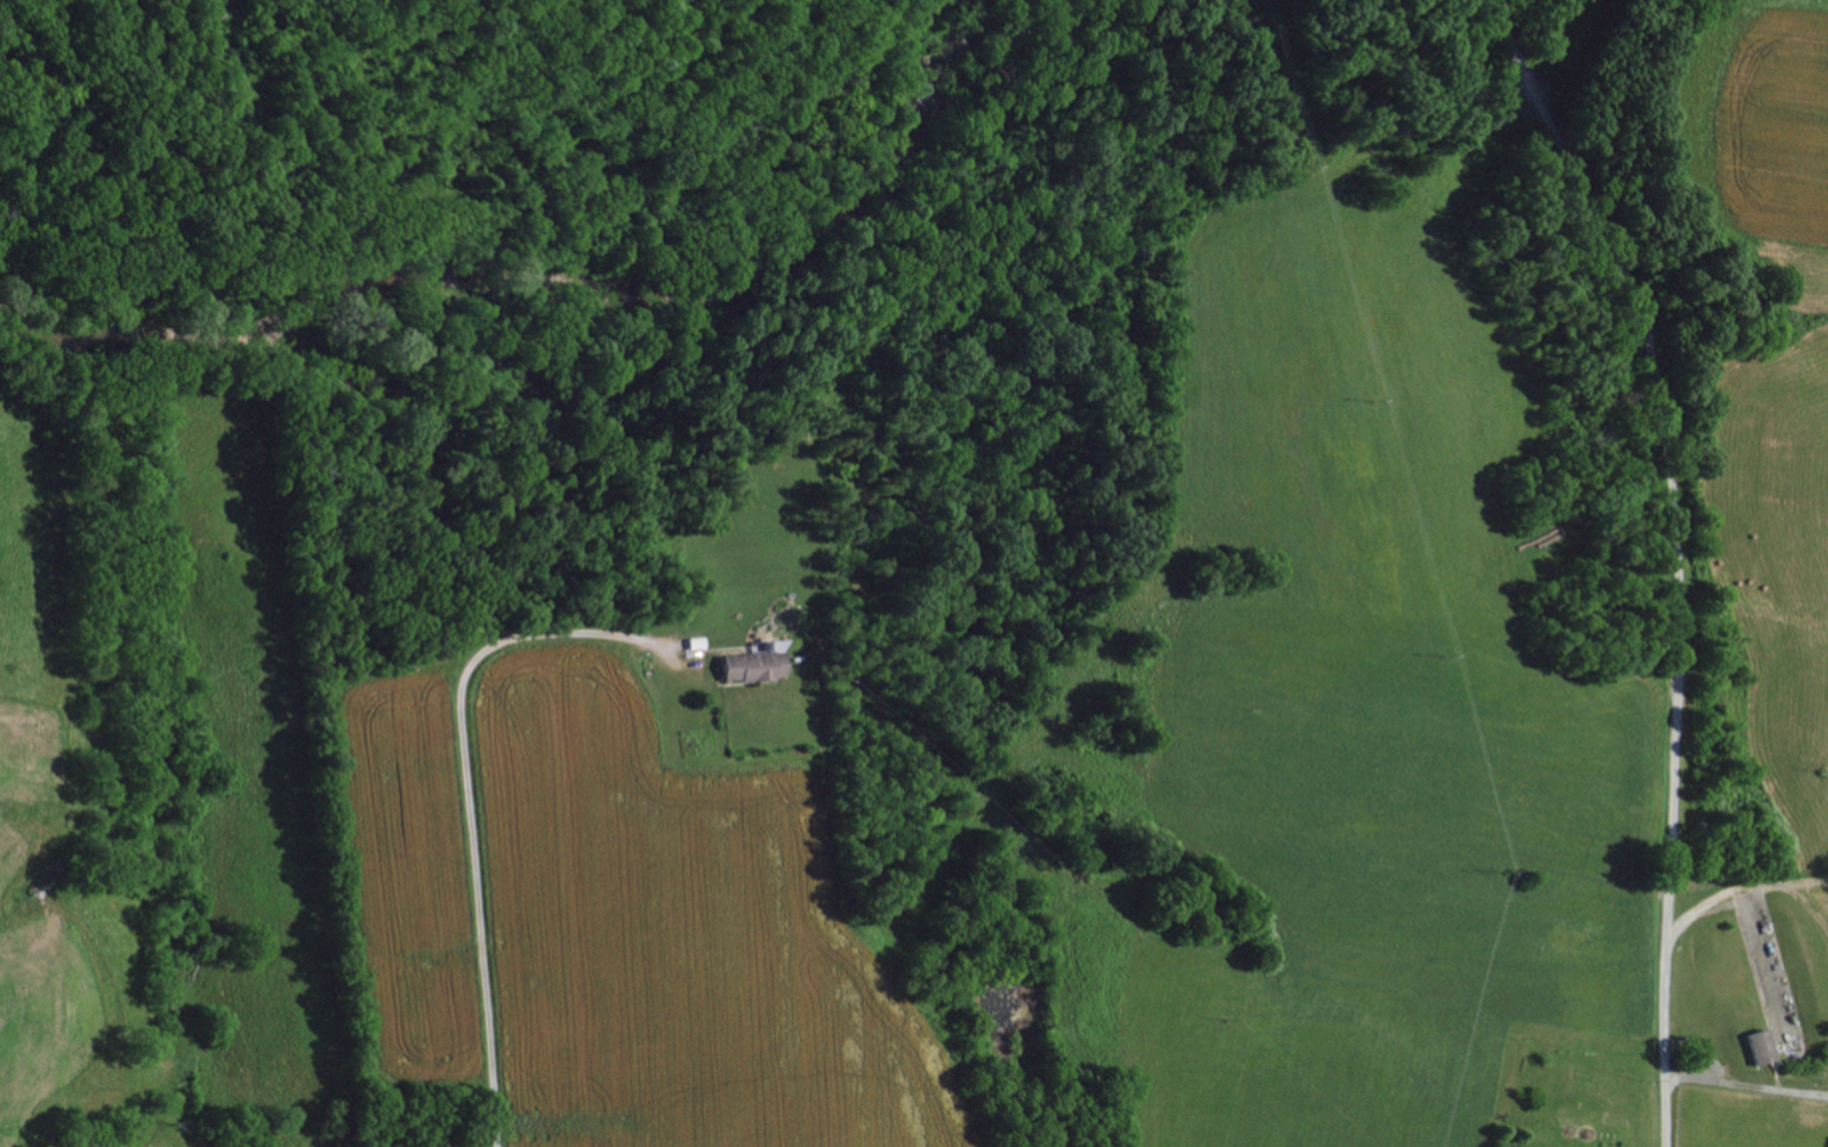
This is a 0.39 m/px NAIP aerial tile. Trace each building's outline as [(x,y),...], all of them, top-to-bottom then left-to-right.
[(784,676),(782,640),(750,642),(750,651),(718,653),(719,680),(784,676)] [(1741,1034),(1751,1064),(1775,1057),(1765,1026),(1741,1034)]
